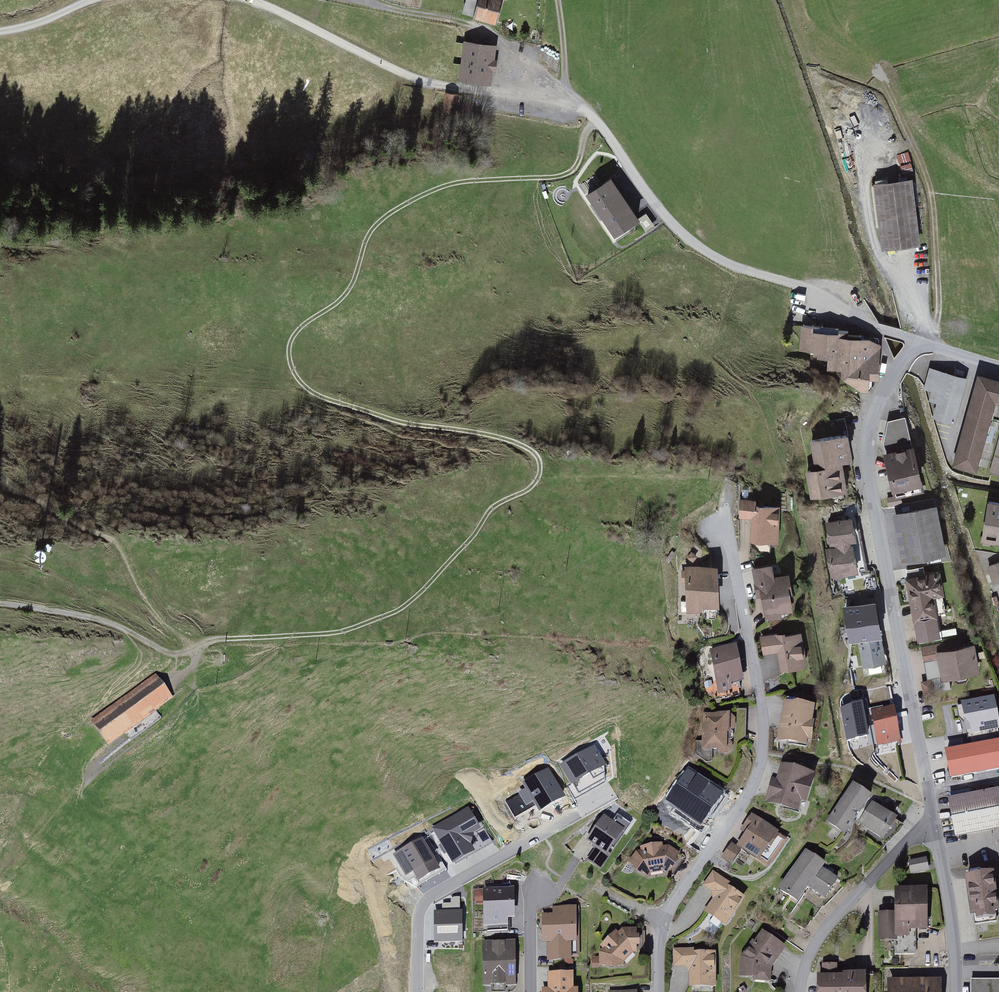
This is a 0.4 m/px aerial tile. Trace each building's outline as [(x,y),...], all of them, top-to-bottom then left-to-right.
[(463,12),(465,12),(466,11),(475,14),(475,17),(487,20),(488,18),(495,20),(501,0),(467,0),(463,12)] [(493,47),(466,43),(461,79),(489,83),(491,68),(493,69),(494,61),(492,61),(493,47)] [(456,95),(446,93),(444,112),(454,113),(456,95)] [(587,192),(615,233),(638,217),(611,176),(587,192)] [(915,179),(877,183),(884,250),(923,245),(915,179)] [(640,217),(644,229),(653,225),(649,213),(640,217)] [(840,332),(804,328),(801,352),(816,354),(815,362),(828,363),(827,371),(844,373),(843,381),(868,395),(879,385),(884,342),(840,337),(840,332)] [(970,379),(931,368),(925,391),(933,393),(930,403),(939,405),(935,419),(956,425),(970,379)] [(980,374),(955,462),(979,469),(998,401),(998,402),(998,380),(980,374)] [(908,419),(890,423),(885,449),(914,443),(908,419)] [(851,432),(813,440),(819,468),(808,470),(814,499),(850,492),(845,464),(857,462),(851,432)] [(989,474),(998,477),(998,441),(989,474)] [(916,445),(887,453),(898,498),(928,490),(916,445)] [(759,501),(742,501),(742,521),(754,521),(754,543),(784,543),(783,505),(759,506),(759,501)] [(989,502),(983,536),(998,539),(998,504),(989,502)] [(896,514),(905,565),(950,557),(941,506),(896,514)] [(856,518),(828,523),(833,548),(861,542),(856,518)] [(858,544),(826,551),(833,581),(864,575),(858,544)] [(989,566),(994,581),(998,579),(998,562),(989,566)] [(719,565),(686,567),(689,616),(723,613),(719,565)] [(775,565),(756,569),(767,622),(785,618),(784,612),(798,609),(791,574),(777,577),(775,565)] [(910,580),(919,628),(950,622),(942,574),(910,580)] [(874,601),(844,606),(850,638),(858,636),(864,664),(885,660),(874,601)] [(920,643),(941,639),(939,626),(917,630),(920,643)] [(789,631),(762,637),(766,656),(781,653),(785,673),(812,667),(805,631),(789,634),(789,631)] [(941,661),(944,679),(983,673),(978,644),(961,647),(960,642),(923,648),(925,664),(941,661)] [(739,646),(711,651),(719,694),(747,689),(739,646)] [(159,677),(91,723),(110,750),(177,704),(159,677)] [(961,705),(967,738),(998,732),(998,723),(994,699),(961,705)] [(819,706),(787,701),(780,745),(811,750),(819,706)] [(898,709),(874,713),(881,753),(905,749),(898,709)] [(735,714),(704,714),(705,754),(736,753),(735,714)] [(949,753),(954,783),(998,775),(998,744),(949,753)] [(818,777),(783,767),(771,806),(807,816),(818,777)] [(680,789),(671,801),(692,816),(710,814),(724,792),(705,785),(705,782),(683,786),(683,789),(680,789)] [(874,797),(856,785),(830,823),(848,836),(874,797)] [(952,802),(960,844),(998,837),(998,792),(952,802)] [(901,824),(875,806),(860,828),(886,845),(901,824)] [(757,815),(721,861),(734,870),(747,854),(763,866),(786,837),(757,815)] [(602,817),(584,840),(598,850),(588,863),(602,873),(613,858),(608,855),(624,833),(602,817)] [(640,853),(631,865),(652,880),(670,877),(683,855),(665,848),(665,846),(643,850),(643,852),(640,853)] [(843,881),(807,856),(782,893),(805,909),(815,895),(828,904),(843,881)] [(929,862),(910,864),(912,877),(931,875),(929,862)] [(751,902),(714,873),(703,887),(718,899),(707,914),(729,931),(751,902)] [(968,878),(976,928),(998,924),(998,892),(996,873),(968,878)] [(510,887),(486,887),(487,928),(504,927),(504,918),(511,917),(510,887)] [(931,890),(896,891),(896,915),(881,916),(881,942),(913,941),(913,933),(932,933),(931,890)] [(555,917),(544,917),(544,946),(550,946),(550,967),(582,967),(581,909),(555,909),(555,917)] [(619,932),(600,952),(601,971),(620,971),(639,951),(640,931),(619,932)] [(787,951),(765,937),(741,972),(763,987),(787,951)] [(510,942),(484,943),(486,988),(512,987),(510,942)] [(717,952),(675,952),(675,971),(692,971),(692,989),(717,989),(717,952)] [(869,974),(846,974),(846,976),(840,976),(840,967),(823,967),(823,977),(820,977),(820,991),(869,991),(869,974)] [(544,990),(544,991),(581,991),(581,989),(575,989),(575,973),(550,974),(550,990),(544,990)] [(888,982),(889,991),(945,991),(944,980),(888,982)] [(972,981),(972,991),(998,991),(998,981),(972,981)]
